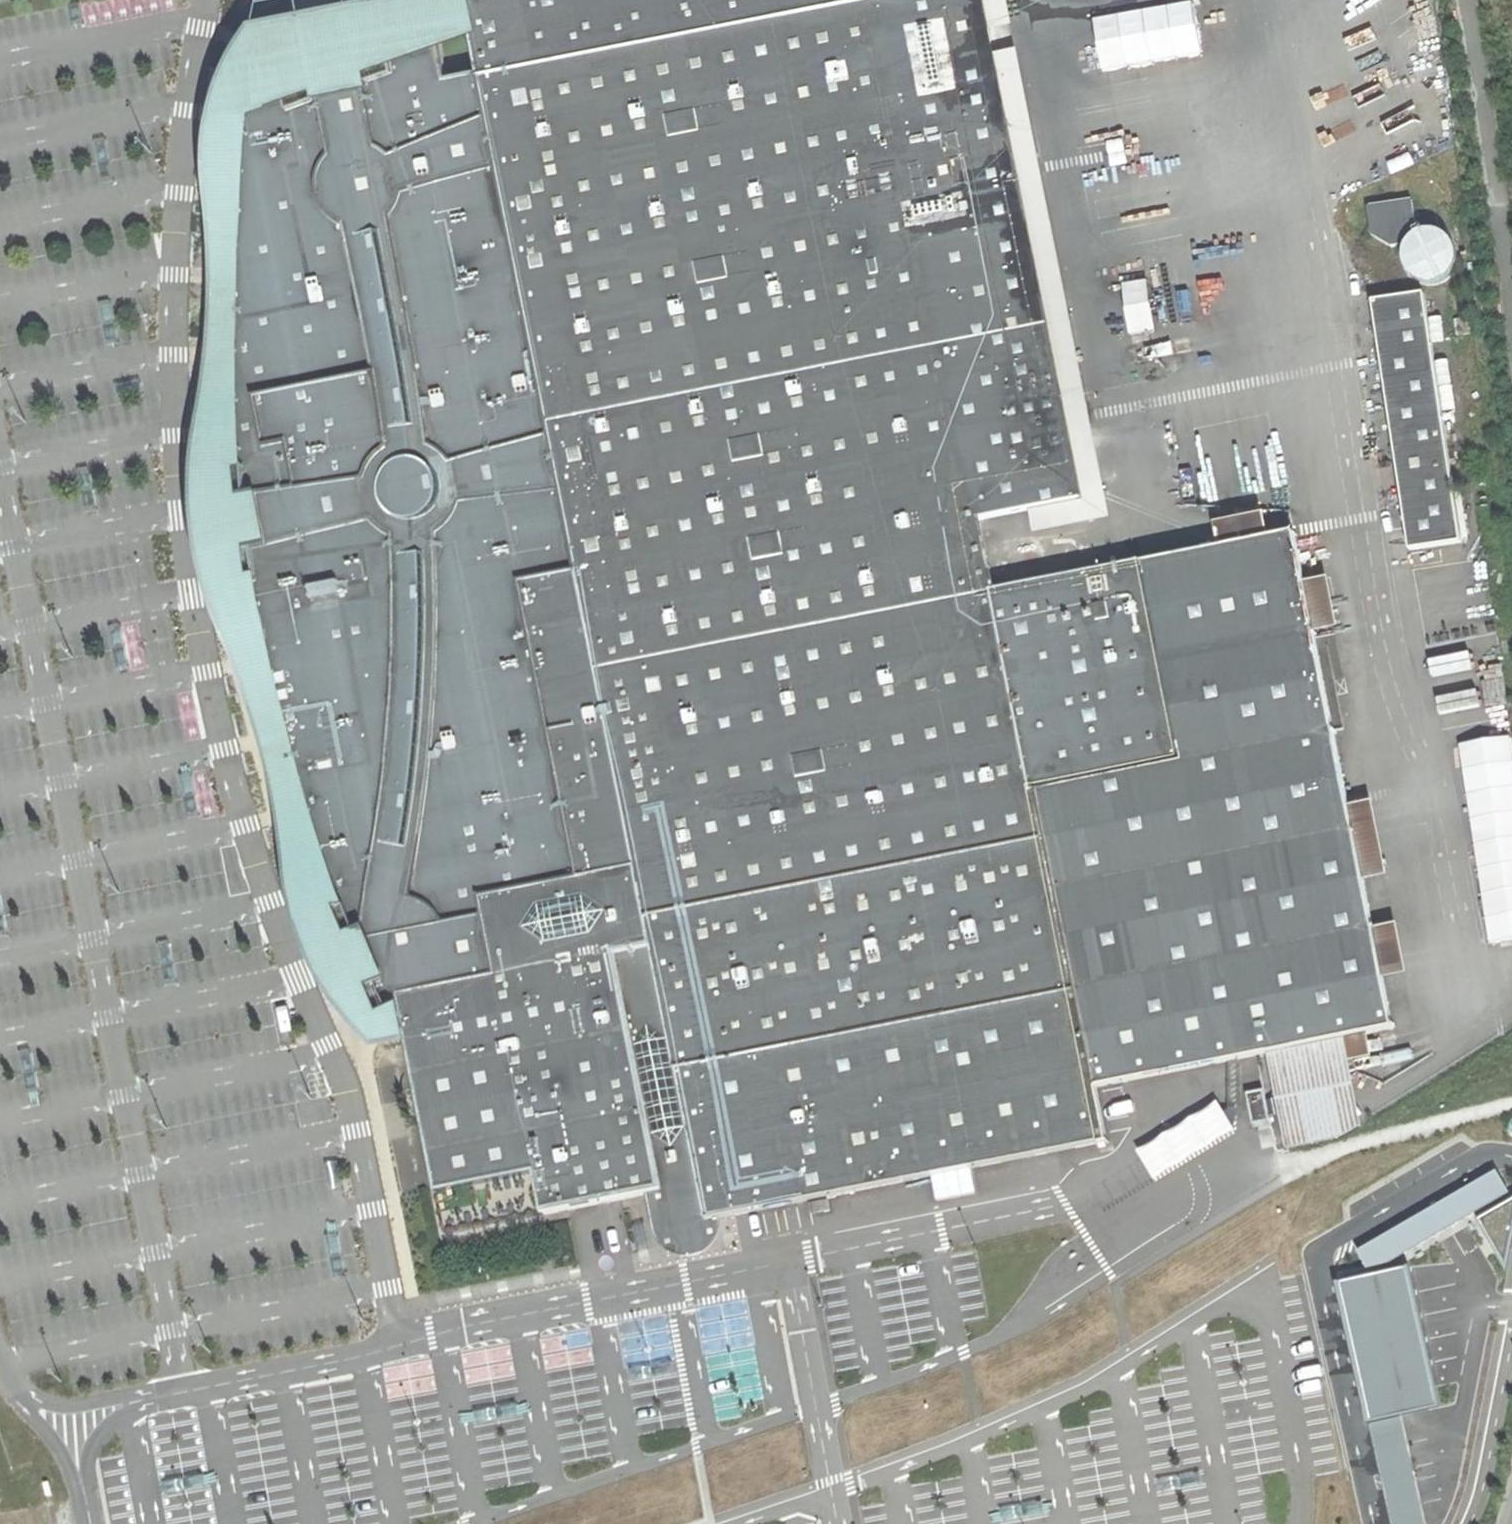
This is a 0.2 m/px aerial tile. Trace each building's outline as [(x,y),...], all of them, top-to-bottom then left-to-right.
[(1008,133),(982,0),(464,0),(479,77),(578,573),(519,585),(578,879),(381,918),(405,1037),(445,1238),(607,1206),(663,1195),(670,1228),(704,1221),(809,1200),(812,1214),(829,1211),(826,1196),(934,1174),(969,1167),(1105,1140),(1104,1136),(1134,1130),(1124,1082),(1271,1052),(1346,1037),(1392,1028),(1292,531),(1137,562),(990,591),(976,520),(1080,499),(1011,154),(1029,150),(1025,130),(1008,133)] [(1111,69),(1212,50),(1203,0),(1197,0),(1101,17),(1111,69)] [(377,1043),(405,1037),(381,918),(578,879),(519,585),(578,573),(479,77),(448,83),(440,38),(387,57),(392,66),(367,74),(360,49),(310,59),(316,92),(289,101),(286,91),(236,109),(229,167),(224,214),(221,260),(231,261),(230,349),(219,350),(221,409),(225,474),(236,473),(239,501),(213,506),(218,532),(224,558),(245,553),(249,584),(238,585),(247,637),(256,682),(265,679),(290,781),(281,783),(301,851),(325,917),(334,913),(344,941),(324,950),(347,1001),(367,990),(377,1016),(368,1021),(377,1043)] [(1405,236),(1415,229),(1407,200),(1366,210),(1372,237),(1387,246),(1399,245),(1405,236)] [(1428,227),(1415,229),(1405,236),(1399,245),(1397,254),(1399,267),(1406,277),(1416,283),(1430,284),(1444,278),(1452,267),(1454,253),(1449,239),(1440,231),(1428,227)] [(1407,548),(1459,540),(1424,293),(1371,300),(1407,548)] [(1487,722),(1506,720),(1496,646),(1477,648),(1487,722)] [(1511,939),(1511,736),(1466,742),(1493,941),(1511,939)] [(1365,1130),(1346,1037),(1271,1052),(1290,1146),(1365,1130)] [(975,1193),(969,1167),(934,1174),(939,1200),(975,1193)] [(1508,1169),(1370,1251),(1383,1275),(1351,1281),(1404,1523),(1440,1523),(1414,1416),(1458,1406),(1426,1267),(1389,1274),(1511,1198),(1511,1176),(1508,1169)] [(1511,1252),(1511,1198),(1473,1219),(1508,1273),(1511,1252)]
